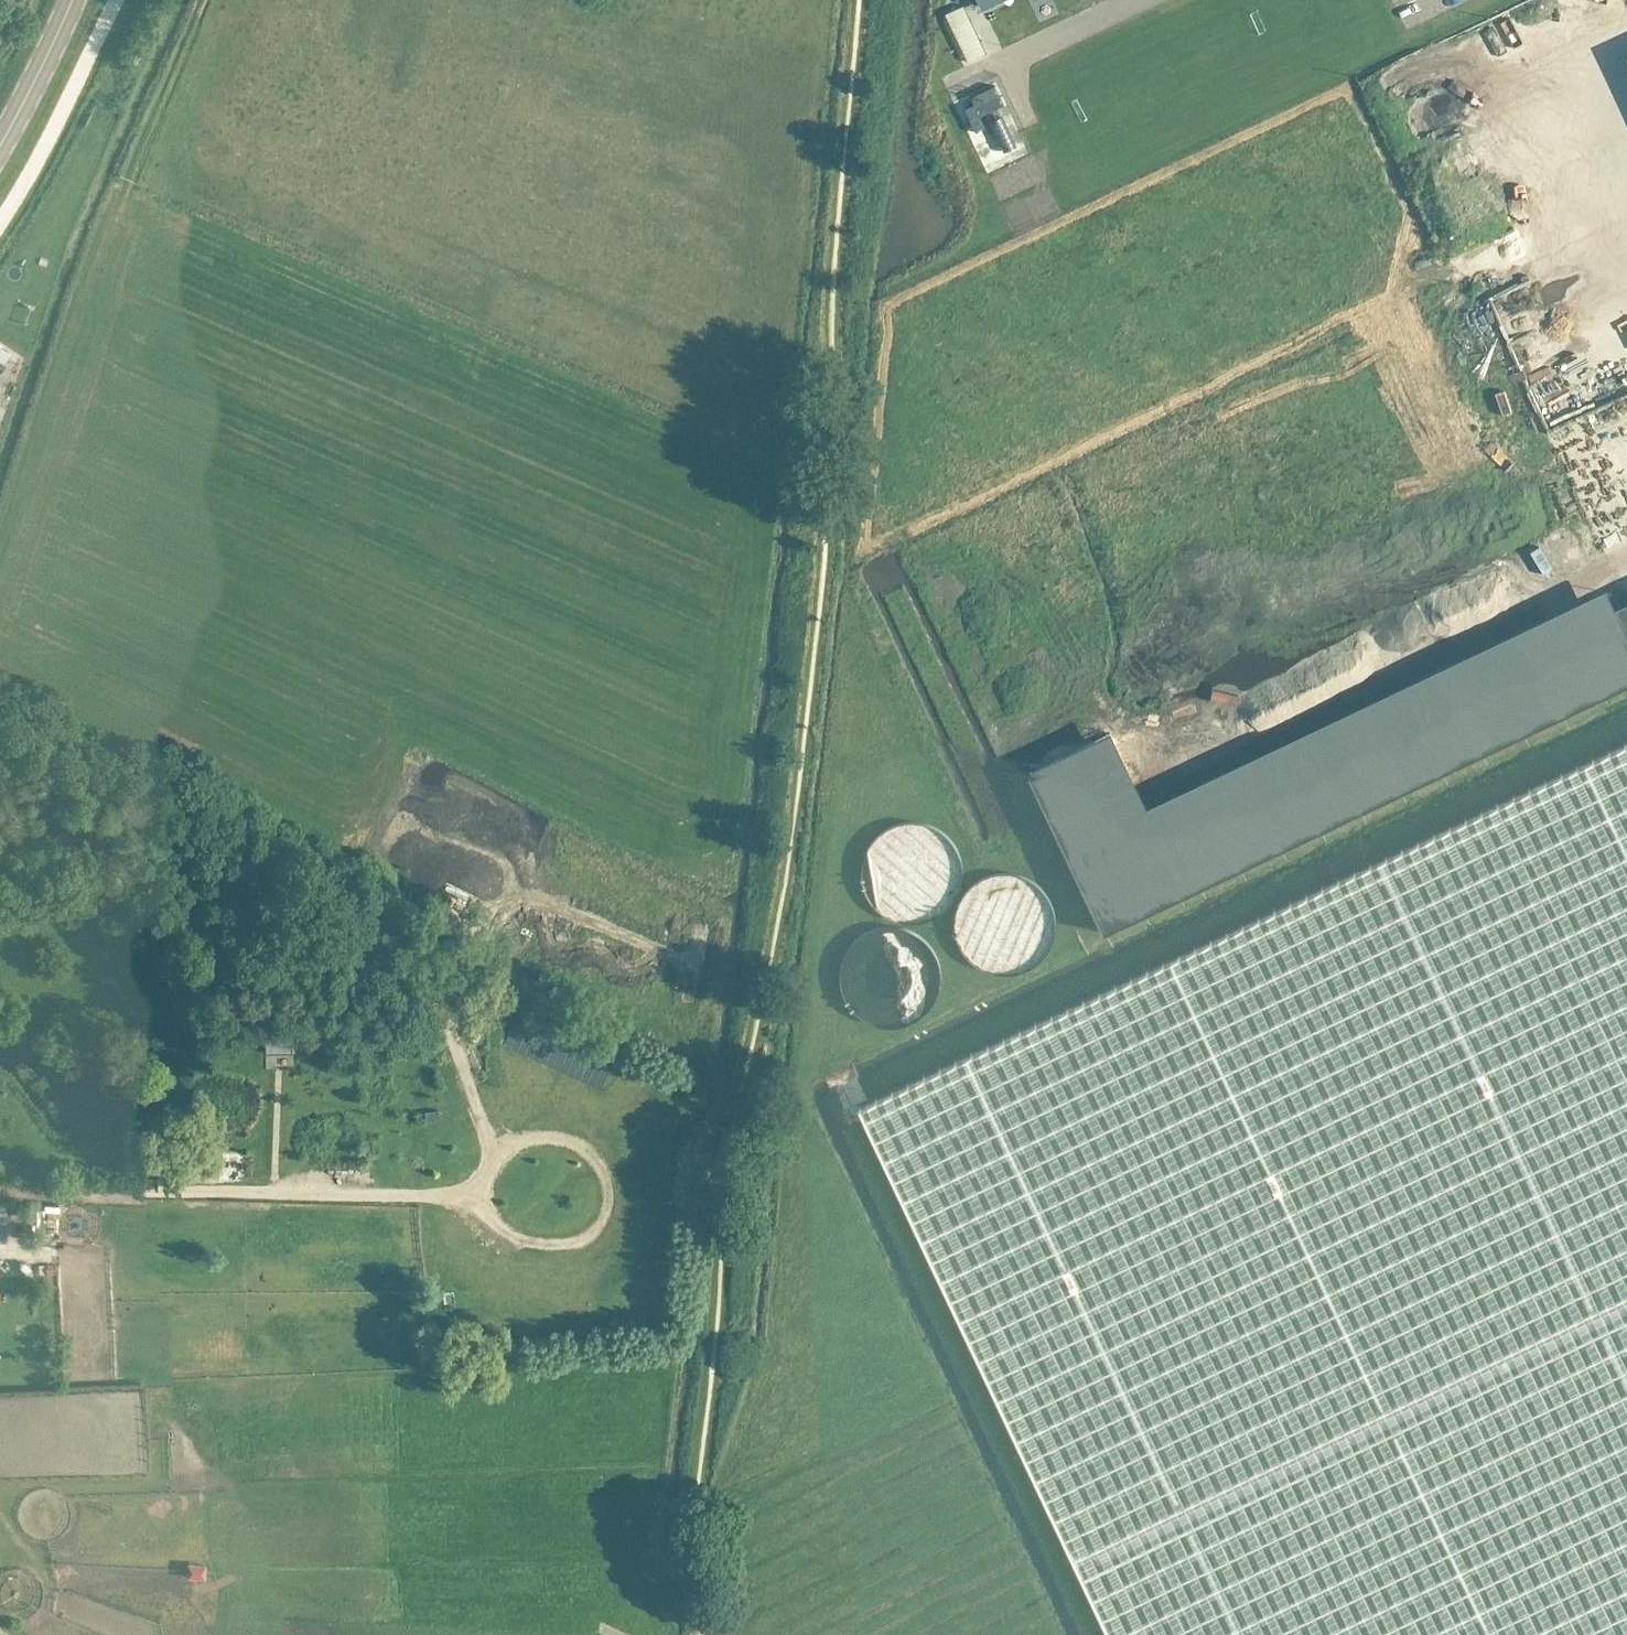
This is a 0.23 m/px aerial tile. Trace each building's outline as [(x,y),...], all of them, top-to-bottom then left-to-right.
[(945,14),(967,62),(986,53),(964,5),(945,14)] [(1003,103),(994,83),(969,94),(974,105),(962,110),(973,134),(985,128),(978,115),(1003,103)] [(1003,118),(991,123),(1003,151),(1016,145),(1003,118)] [(10,346),(0,339),(0,360),(10,346)] [(1591,441),(1626,532),(1626,427),(1591,441)] [(859,1100),(882,1148),(1013,1424),(1114,1634),(1626,1634),(1626,735),(1392,847),(859,1100)] [(866,890),(875,902),(886,910),(898,914),(911,916),(924,914),(937,908),(947,900),(955,889),(960,875),(961,860),(957,846),(949,833),(938,823),(924,816),(910,814),(895,817),(881,823),(870,834),(863,847),(860,861),(861,876),(866,890)] [(989,963),(1004,966),(1020,964),(1034,956),(1045,945),(1052,930),(1054,914),(1051,900),(1044,887),(1034,877),(1020,870),(1006,868),(991,870),(978,876),(967,887),(959,900),(956,915),(958,930),(965,944),(975,955),(989,963)] [(849,998),(858,1007),(870,1015),(884,1018),(899,1018),(912,1013),(924,1005),(933,993),(938,979),(939,965),(935,950),(927,937),(916,928),(903,922),(888,920),(873,923),(861,929),(852,937),(845,948),(841,961),(840,974),(843,986),(849,998)]
